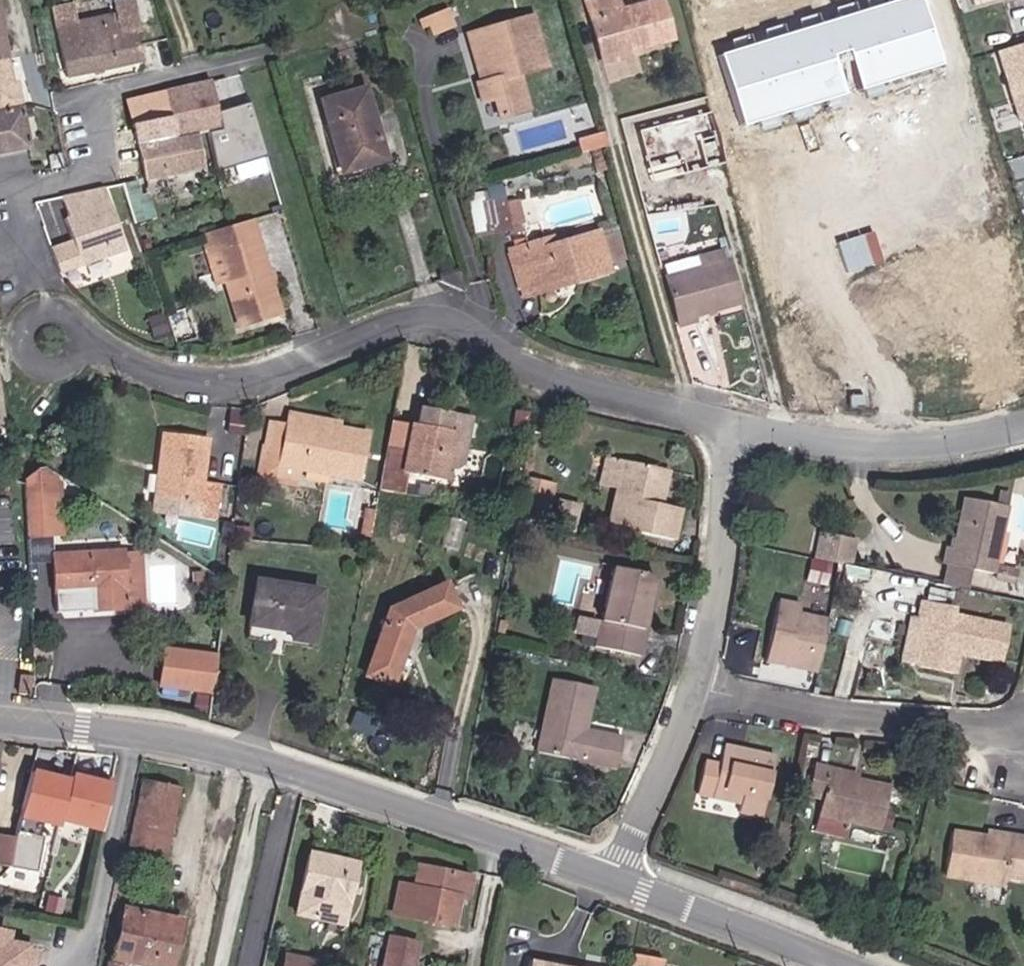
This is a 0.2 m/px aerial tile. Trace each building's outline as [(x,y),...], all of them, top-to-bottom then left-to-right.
[(35,147),(21,80),(15,82),(2,0),(0,0),(0,155),(35,147)] [(604,65),(679,45),(666,0),(651,0),(627,6),(624,0),(586,0),(604,65)] [(727,55),(750,127),(945,65),(924,0),(899,0),(727,55)] [(973,9),(1000,0),(971,0),(973,9)] [(121,10),(59,23),(69,76),(145,63),(139,31),(124,33),(121,10)] [(538,13),(469,31),(485,104),(496,102),(502,118),(538,109),(527,78),(543,57),(553,55),(538,13)] [(998,53),(1020,124),(1023,123),(1023,45),(998,53)] [(213,80),(132,99),(136,144),(142,144),(149,178),(210,166),(204,133),(224,128),(213,80)] [(369,85),(322,97),(343,174),(392,161),(369,85)] [(105,186),(66,196),(71,218),(66,219),(85,265),(130,248),(105,186)] [(524,229),(521,195),(489,197),(492,232),(524,229)] [(257,219),(203,233),(219,287),(228,286),(240,328),(285,314),(257,219)] [(558,233),(508,249),(525,299),(615,273),(611,261),(630,256),(625,233),(608,240),(604,229),(561,242),(558,233)] [(702,269),(667,275),(680,326),(747,306),(736,261),(731,263),(728,251),(699,257),(702,269)] [(10,422),(0,373),(0,424),(10,422)] [(479,419),(423,408),(421,426),(413,425),(409,448),(390,445),(382,493),(408,498),(411,476),(447,483),(449,475),(466,480),(479,419)] [(289,422),(273,417),(261,477),(302,486),(303,472),(362,482),(372,431),(343,427),(344,422),(291,411),(289,422)] [(212,438),(165,434),(159,494),(203,502),(200,515),(220,520),(221,485),(208,482),(212,438)] [(675,471),(608,455),(602,483),(618,488),(607,528),(683,542),(687,509),(668,505),(675,471)] [(68,484),(42,465),(29,476),(33,536),(65,534),(60,500),(68,484)] [(558,481),(530,476),(523,513),(551,518),(558,481)] [(1010,510),(964,498),(946,585),(970,592),(974,574),(998,580),(1010,510)] [(861,539),(821,531),(816,558),(856,567),(861,539)] [(128,547),(56,551),(61,596),(92,596),(93,614),(149,612),(143,550),(128,551),(128,547)] [(660,577),(615,567),(597,642),(644,652),(660,577)] [(322,588),(259,577),(251,628),(295,633),(295,642),(317,643),(322,588)] [(450,579),(388,605),(365,679),(396,687),(417,630),(464,611),(450,579)] [(804,603),(780,600),(770,664),(818,673),(828,618),(803,612),(804,603)] [(961,608),(924,601),(921,619),(914,616),(907,658),(960,675),(963,655),(1005,666),(1011,627),(959,616),(961,608)] [(220,656),(164,648),(158,688),(214,696),(220,656)] [(599,687),(553,678),(539,751),(619,769),(624,736),(591,728),(599,687)] [(723,763),(706,759),(699,794),(741,803),(742,816),(763,818),(777,757),(727,745),(723,763)] [(862,772),(816,761),(809,795),(825,798),(821,818),(883,830),(891,786),(862,779),(862,772)] [(115,785),(34,772),(26,823),(107,836),(115,785)] [(183,788),(144,779),(133,844),(171,853),(183,788)] [(953,829),(945,877),(1007,888),(1008,879),(1023,882),(1023,837),(991,831),(991,835),(953,829)] [(0,834),(0,863),(41,870),(45,842),(0,834)] [(361,861),(310,850),(296,916),(351,926),(361,861)] [(416,885),(401,882),(395,915),(458,931),(463,904),(471,904),(476,876),(420,864),(416,885)] [(126,905),(113,959),(143,965),(178,965),(186,918),(126,905)] [(38,953),(30,951),(30,945),(12,942),(13,934),(0,932),(0,965),(36,965),(38,953)] [(391,936),(385,965),(417,965),(421,944),(391,936)] [(279,965),(313,965),(314,954),(280,952),(279,965)]
